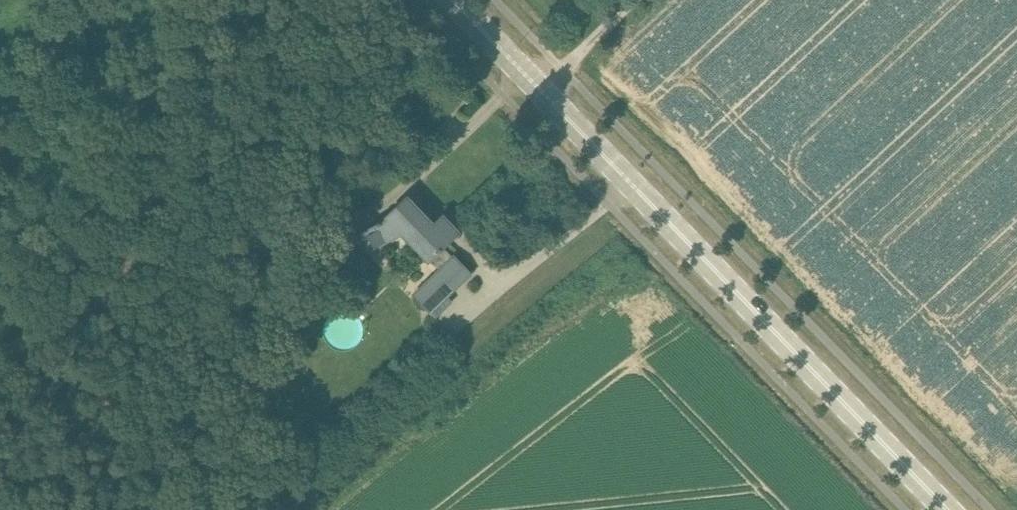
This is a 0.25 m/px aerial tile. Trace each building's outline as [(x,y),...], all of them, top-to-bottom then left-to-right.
[(415,295),(434,315),(450,300),(446,295),(469,273),(470,274),(470,273),(455,257),(454,258),(443,247),(458,232),(442,215),(432,224),(406,196),(387,214),(388,216),(385,219),(371,227),(363,209),(347,217),(355,235),(349,238),(363,253),(373,247),(403,231),(429,259),(430,259),(441,270),(415,295)]
